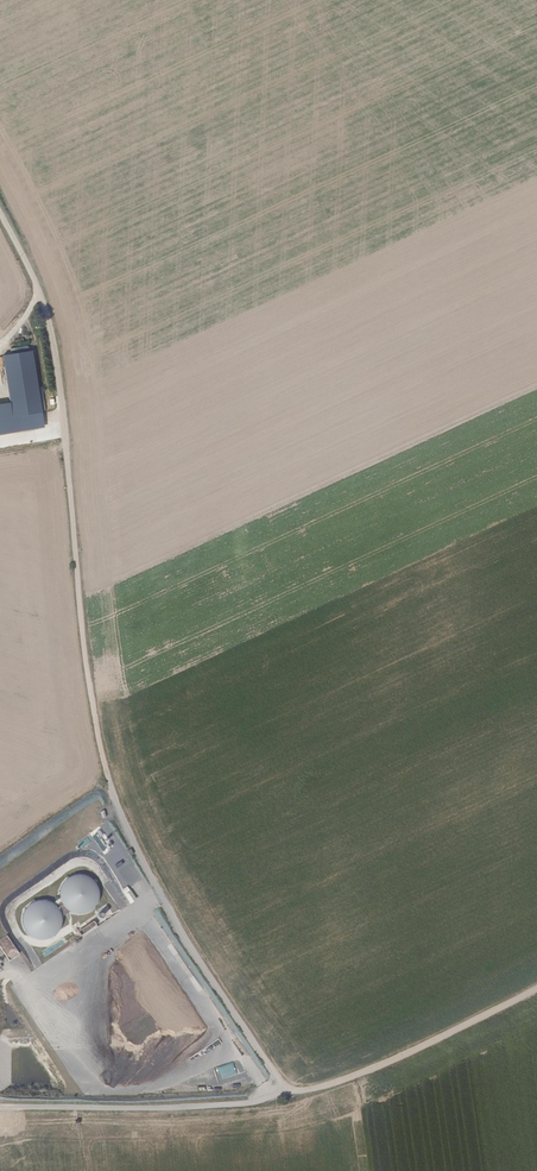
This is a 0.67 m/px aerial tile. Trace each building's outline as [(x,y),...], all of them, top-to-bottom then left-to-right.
[(32,353),(3,357),(12,417),(41,413),(32,353)] [(102,857),(109,854),(107,849),(110,847),(100,825),(89,830),(102,857)] [(127,864),(136,879),(139,877),(131,862),(127,864)] [(68,910),(73,913),(78,915),(84,914),(89,913),(93,909),(97,905),(99,900),(100,895),(99,890),(97,886),(94,882),(91,878),(86,876),(80,875),(74,876),(69,879),(64,883),(62,889),(60,894),(61,900),(64,906),(68,910)] [(122,893),(130,903),(136,899),(128,888),(122,893)] [(29,935),(35,938),(40,940),(45,939),(50,938),(55,935),(58,930),(61,925),(61,920),(61,915),(59,911),(56,907),(52,903),(48,901),(42,900),(36,901),(30,904),(26,908),(23,914),(22,920),(23,925),(25,931),(29,935)] [(83,937),(102,922),(98,916),(78,931),(83,937)] [(133,993),(157,996),(166,991),(167,984),(162,976),(162,971),(161,968),(161,963),(146,937),(112,956),(133,993)] [(64,984),(69,992),(76,987),(71,980),(64,984)]
